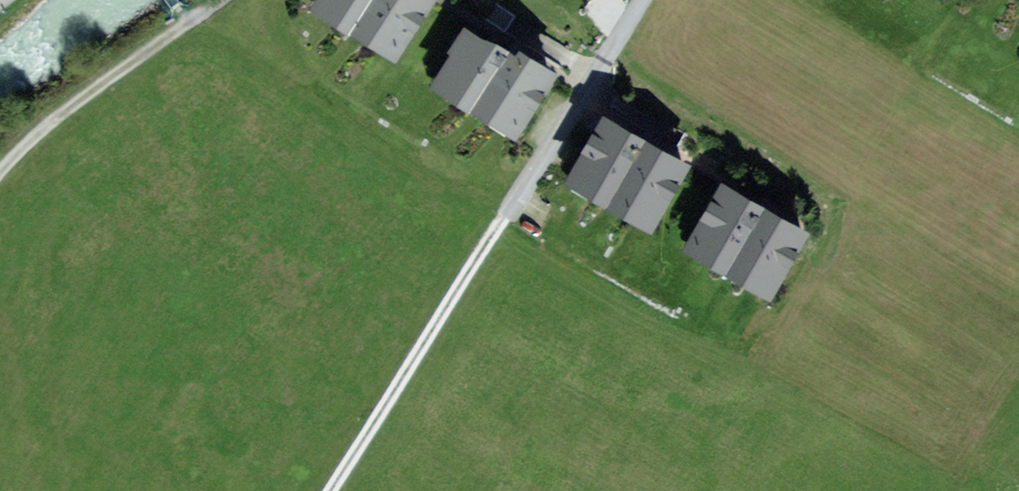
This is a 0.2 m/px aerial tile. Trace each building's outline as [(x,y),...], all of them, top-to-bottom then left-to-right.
[(396,55),(430,0),(323,0),(318,7),(396,55)] [(437,81),(513,128),(547,73),(516,54),(504,47),(498,57),(464,36),(437,81)] [(569,175),(652,221),(681,170),(636,145),(597,124),(569,175)] [(691,246),(777,293),(810,232),(766,208),(724,185),(691,246)]
